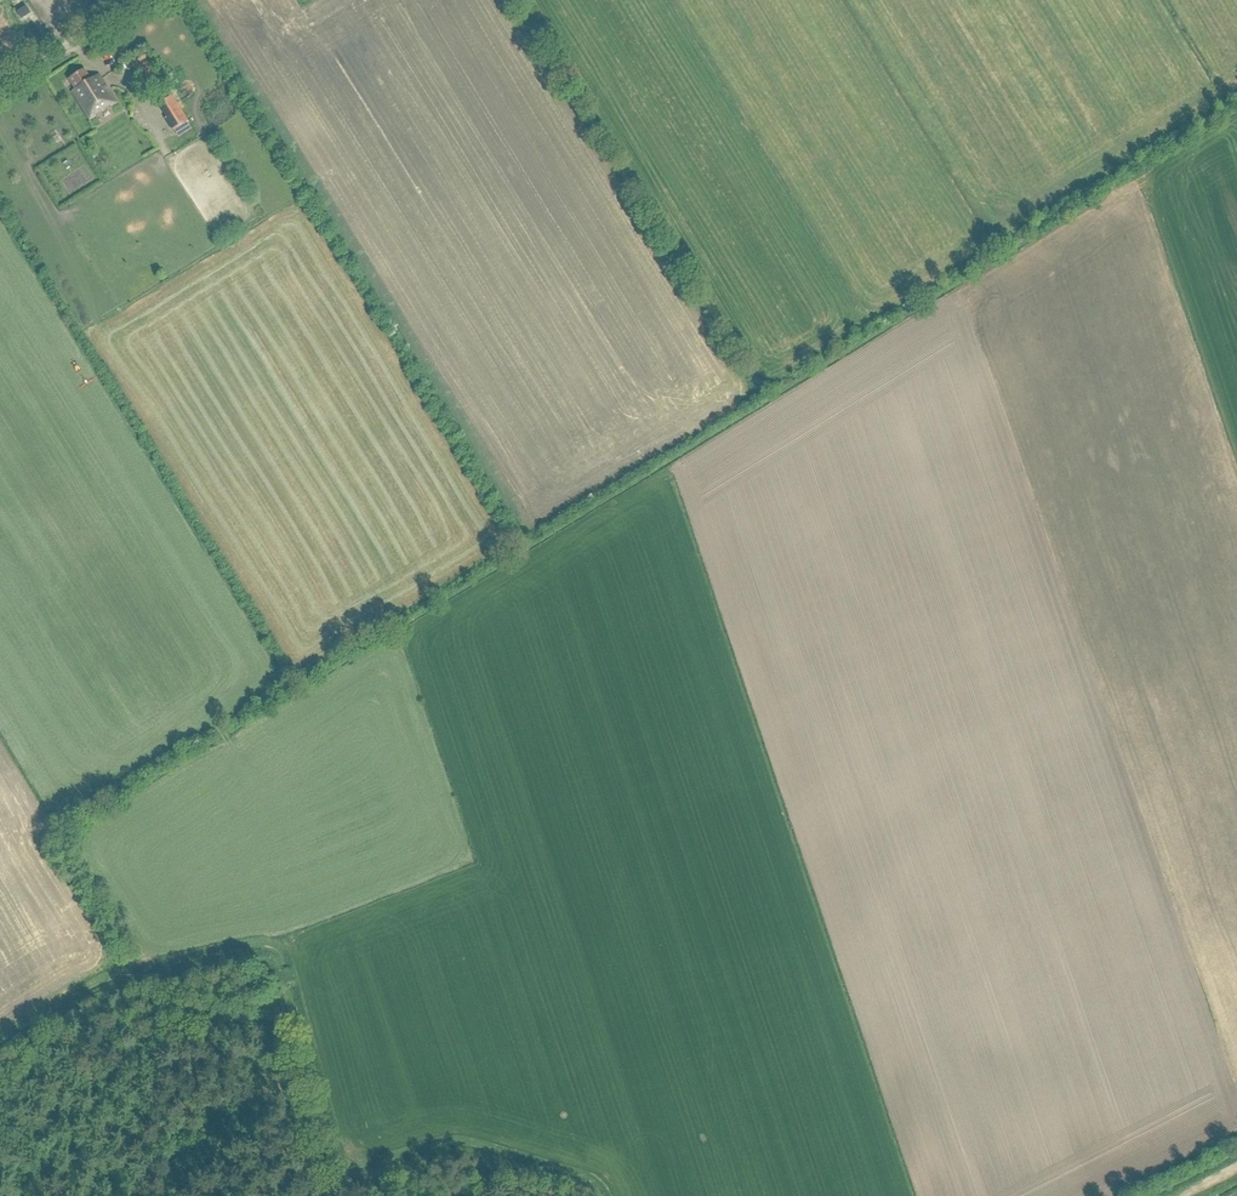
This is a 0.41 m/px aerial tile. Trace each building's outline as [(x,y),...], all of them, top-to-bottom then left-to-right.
[(26,7),(18,12),(22,19),(30,14),(26,7)] [(137,60),(149,79),(158,73),(147,54),(137,60)] [(75,90),(72,92),(90,120),(116,103),(99,76),(91,81),(84,70),(69,80),(75,90)] [(189,121),(172,96),(158,105),(166,118),(164,119),(172,132),(189,121)]
